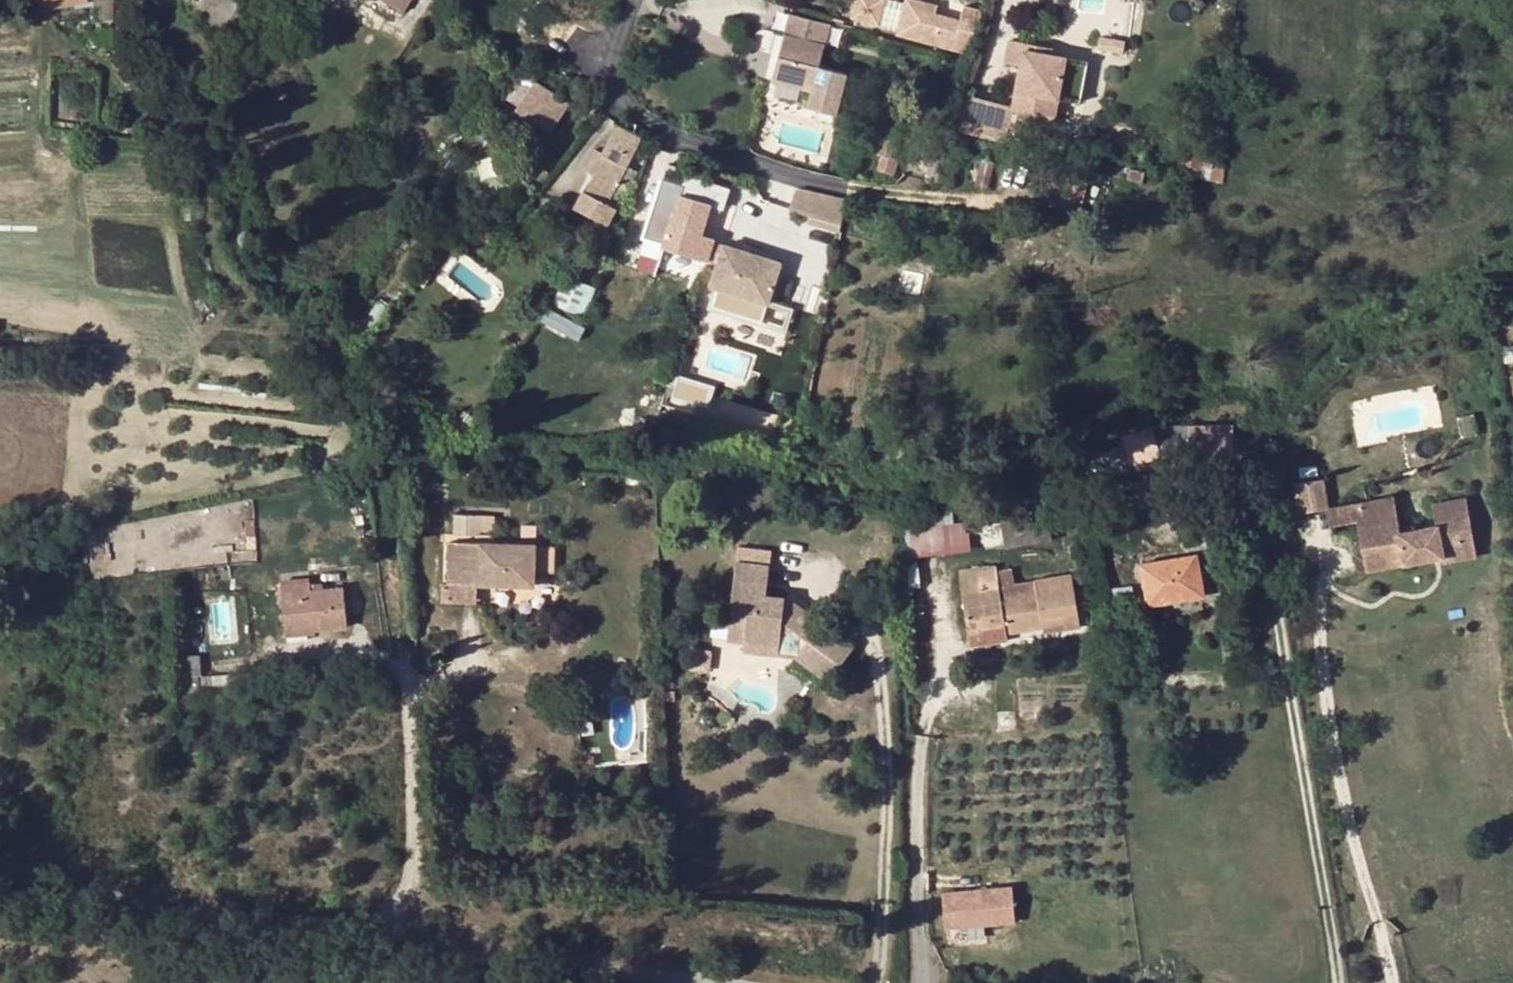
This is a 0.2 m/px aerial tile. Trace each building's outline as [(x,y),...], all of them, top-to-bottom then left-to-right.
[(36,11),(85,1),(85,0),(34,0),(36,11)] [(111,0),(90,0),(93,23),(110,19),(111,0)] [(219,0),(218,0),(200,0),(198,4),(193,1),(191,5),(211,16),(204,28),(223,38),(243,0),(219,0)] [(402,15),(412,0),(378,0),(402,15)] [(887,0),(860,0),(854,18),(879,25),(887,0)] [(907,4),(892,0),(887,0),(879,25),(898,31),(907,4)] [(898,31),(897,37),(968,59),(981,17),(963,12),(960,26),(937,20),(924,16),(927,6),(908,1),(907,4),(898,31)] [(940,10),(927,6),(924,16),(937,20),(940,10)] [(825,51),(829,35),(830,31),(790,21),(784,41),(825,51)] [(1106,50),(1108,42),(1100,40),(1099,49),(1106,50)] [(784,41),(774,82),(805,90),(806,85),(814,86),(813,92),(808,109),(836,116),(847,119),(853,99),(841,96),(847,75),(821,69),(825,51),(784,41)] [(965,97),(958,133),(1006,144),(1008,139),(1010,129),(1051,137),(1059,98),(1080,103),(1088,64),(1054,57),(1055,51),(1013,41),(1008,62),(1023,65),(1014,107),(965,97)] [(584,80),(578,77),(575,85),(581,87),(584,80)] [(552,134),(570,105),(534,84),(519,110),(538,121),(536,123),(552,134)] [(384,108),(377,118),(390,126),(396,115),(384,108)] [(536,123),(538,121),(519,110),(513,119),(531,130),(536,123)] [(953,132),(954,126),(947,125),(944,138),(952,139),(953,132)] [(584,194),(575,211),(608,227),(617,210),(608,206),(626,169),(641,138),(618,127),(604,155),(596,151),(586,173),(596,178),(587,195),(584,194)] [(1187,149),(1184,165),(1200,167),(1202,165),(1212,166),(1214,155),(1187,149)] [(884,153),(880,167),(897,172),(901,157),(893,155),(884,153)] [(1222,184),(1224,169),(1212,166),(1202,165),(1200,167),(1184,165),(1179,164),(1176,174),(1222,184)] [(626,169),(608,206),(617,210),(635,173),(626,169)] [(685,179),(683,187),(663,182),(646,239),(665,246),(664,249),(678,254),(708,262),(715,241),(714,241),(703,237),(706,226),(711,207),(723,211),(729,191),(685,179)] [(1069,179),(1065,198),(1082,201),(1087,184),(1069,179)] [(808,217),(815,195),(800,190),(794,188),(787,211),(808,217)] [(842,235),(847,204),(823,197),(816,195),(815,195),(808,217),(806,224),(842,235)] [(714,241),(717,229),(706,226),(703,237),(714,241)] [(719,267),(725,248),(715,245),(709,264),(719,267)] [(769,306),(782,266),(725,248),(719,267),(712,288),(769,306)] [(674,267),(678,254),(664,249),(660,263),(674,267)] [(432,277),(426,272),(417,283),(424,289),(432,277)] [(566,277),(554,306),(585,318),(596,290),(566,277)] [(552,306),(545,318),(579,339),(586,327),(552,306)] [(673,389),(681,366),(675,364),(667,387),(673,389)] [(1232,454),(1232,428),(1161,430),(1161,455),(1232,454)] [(1327,511),(1323,484),(1293,489),(1298,518),(1325,513),(1325,512),(1327,511)] [(1355,527),(1360,552),(1378,549),(1381,564),(1401,560),(1403,571),(1431,567),(1430,566),(1429,556),(1442,553),(1444,564),(1445,566),(1475,561),(1467,501),(1462,502),(1433,507),(1436,530),(1399,535),(1398,526),(1377,529),(1372,505),(1327,511),(1325,512),(1329,531),(1355,527)] [(1372,505),(1377,529),(1398,526),(1393,501),(1372,505)] [(480,534),(481,514),(454,515),(453,534),(480,534)] [(970,515),(908,519),(911,554),(972,551),(970,515)] [(1054,543),(1048,517),(1001,525),(1006,552),(1054,543)] [(73,556),(72,542),(57,544),(59,559),(73,556)] [(534,585),(535,544),(449,542),(447,582),(478,583),(534,585)] [(1381,564),(1378,549),(1360,552),(1366,578),(1403,571),(1401,560),(1381,564)] [(1442,553),(1429,556),(1430,566),(1444,564),(1442,553)] [(1203,598),(1196,557),(1142,566),(1148,607),(1203,598)] [(809,626),(795,616),(784,612),(785,596),(767,593),(770,564),(737,560),(731,606),(748,607),(745,634),(780,638),(799,630),(810,639),(798,656),(830,680),(853,649),(815,618),(809,626)] [(1077,614),(1072,578),(1017,588),(1014,575),(998,576),(997,571),(960,576),(963,596),(968,632),(1005,625),(1006,634),(1007,634),(1044,629),(1043,619),(1063,616),(1077,614)] [(815,618),(806,611),(810,607),(782,581),(785,596),(784,612),(795,616),(809,626),(815,618)] [(477,603),(478,583),(447,582),(447,583),(442,583),(441,602),(477,603)] [(310,585),(311,595),(323,593),(322,584),(310,585)] [(310,585),(281,589),(286,631),(314,628),(315,632),(347,629),(343,591),(323,593),(311,595),(310,585)] [(778,656),(780,638),(745,634),(748,607),(731,606),(728,641),(744,642),(743,653),(778,656)] [(1064,626),(1063,616),(1043,619),(1044,629),(1064,626)] [(1009,644),(1007,634),(1006,634),(1005,625),(968,632),(972,651),(1009,644)] [(315,632),(314,628),(286,631),(287,639),(316,636),(315,632)] [(1061,659),(1060,650),(1051,651),(1052,660),(1061,659)] [(176,662),(177,681),(198,679),(197,661),(176,662)] [(251,691),(251,676),(223,677),(198,679),(200,694),(237,692),(251,691)] [(177,681),(178,696),(200,694),(198,679),(177,681)] [(948,927),(1019,922),(1017,883),(945,887),(948,927)]
